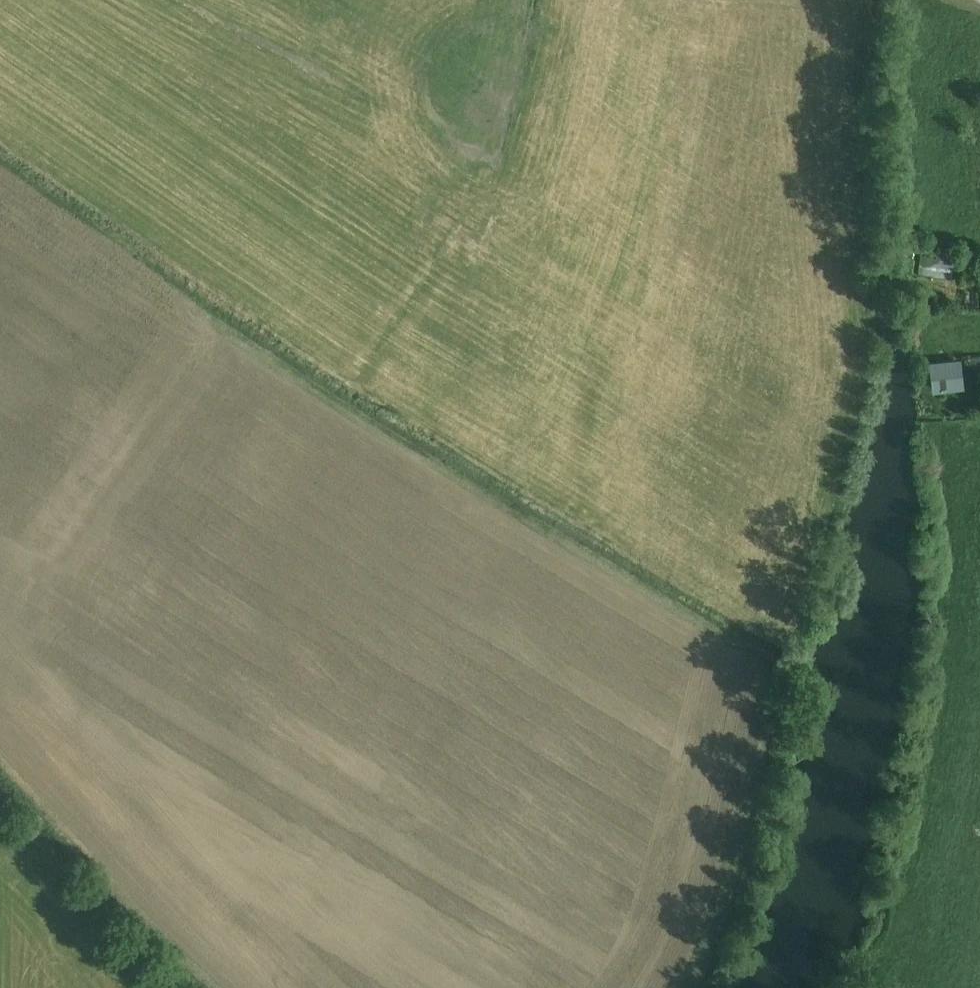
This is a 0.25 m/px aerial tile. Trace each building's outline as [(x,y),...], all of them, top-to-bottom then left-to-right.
[(948,254),(924,252),(923,277),(947,279),(948,254)] [(962,362),(932,365),(935,392),(965,388),(962,362)]
